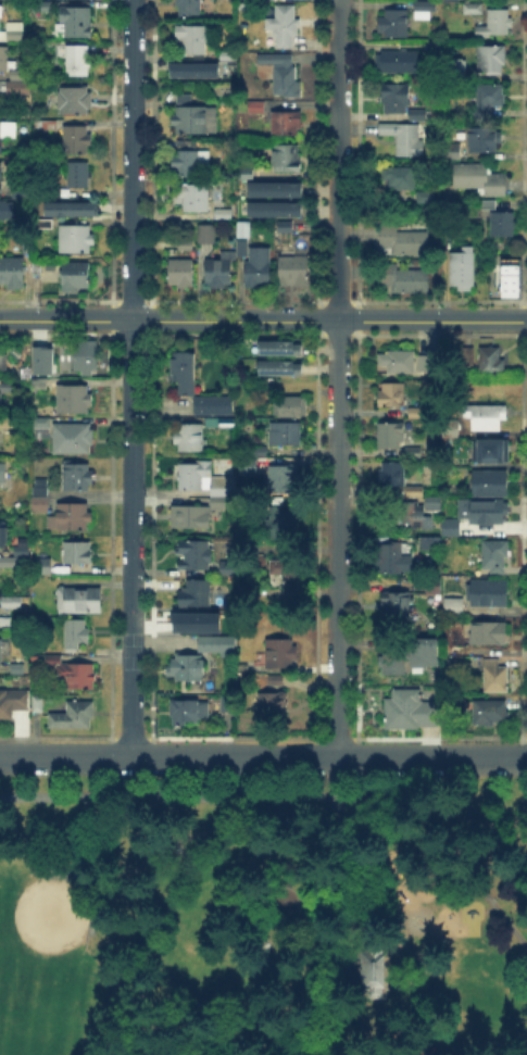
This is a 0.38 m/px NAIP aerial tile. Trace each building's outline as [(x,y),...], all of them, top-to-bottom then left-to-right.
[(176,17),(176,0),(202,0),(202,17),(176,17)] [(36,11),(36,1),(51,1),(51,11),(36,11)] [(416,17),(417,3),(428,3),(428,17),(416,17)] [(464,5),(482,5),(482,14),(464,14),(464,5)] [(292,7),(292,18),(300,18),(300,36),(292,36),(292,47),(276,47),(276,30),(267,30),(267,20),(276,20),(276,7),(292,7)] [(62,39),(62,9),(93,9),(93,39),(62,39)] [(510,35),(476,35),(476,25),(487,25),(488,10),(510,10),(510,35)] [(407,13),(407,38),(378,38),(379,12),(407,13)] [(23,33),(8,33),(8,21),(23,21),(23,33)] [(206,26),(206,54),(179,54),(179,26),(206,26)] [(428,52),(428,41),(441,41),(441,52),(428,52)] [(90,47),(90,76),(67,76),(67,47),(90,47)] [(9,74),(0,74),(0,48),(9,48),(9,74)] [(478,72),(478,48),(504,48),(504,72),(478,72)] [(234,52),(234,61),(222,61),(222,52),(234,52)] [(418,53),(418,74),(379,74),(379,52),(418,53)] [(274,79),(259,79),(259,55),(296,55),(296,83),(301,83),(301,98),(274,97),(274,79)] [(166,76),(166,62),(216,62),(216,76),(166,76)] [(9,97),(9,81),(29,81),(29,97),(9,97)] [(384,85),(409,86),(409,113),(384,113),(384,85)] [(491,113),(479,113),(479,86),(504,87),(504,104),(491,104),(491,113)] [(60,88),(91,88),(91,115),(60,115),(60,88)] [(264,102),(263,114),(250,114),(250,102),(264,102)] [(217,109),(217,135),(176,135),(177,109),(217,109)] [(410,121),(410,109),(426,110),(426,121),(410,121)] [(273,136),(273,113),(299,113),(299,136),(273,136)] [(38,131),(38,121),(57,121),(57,131),(38,131)] [(419,136),(419,141),(425,141),(425,156),(398,155),(398,136),(378,136),(378,123),(419,123),(419,136)] [(2,138),(2,125),(15,125),(15,138),(2,138)] [(90,128),(90,155),(63,155),(63,128),(90,128)] [(472,128),(494,128),(494,152),(470,152),(472,128)] [(461,146),(461,160),(448,160),(448,146),(461,146)] [(274,171),(274,147),(300,147),(300,171),(274,171)] [(176,152),(204,152),(204,167),(200,167),(200,177),(176,177),(176,152)] [(68,189),(68,164),(89,164),(89,189),(68,189)] [(454,165),(491,165),(491,174),(507,174),(506,196),(484,196),(484,192),(454,192),(454,165)] [(390,188),(390,168),(416,169),(416,188),(390,188)] [(250,194),(250,183),(303,183),(303,194),(250,194)] [(185,200),(178,200),(178,186),(210,186),(210,212),(184,212),(185,200)] [(50,198),(50,187),(62,188),(62,198),(50,198)] [(28,189),(28,200),(13,200),(13,189),(28,189)] [(418,203),(418,193),(431,193),(431,203),(418,203)] [(49,200),(102,200),(102,215),(49,215),(49,200)] [(15,222),(0,222),(0,202),(15,202),(15,222)] [(250,202),(304,202),(304,215),(249,215),(250,202)] [(384,221),(384,202),(414,202),(414,221),(384,221)] [(490,212),(484,212),(484,202),(494,202),(494,213),(516,213),(516,238),(490,238),(490,212)] [(217,211),(231,212),(231,219),(217,219),(217,211)] [(277,231),(277,221),(296,221),(296,231),(277,231)] [(238,238),(238,224),(250,224),(250,238),(238,238)] [(199,242),(199,226),(214,226),(214,242),(199,242)] [(381,227),(399,228),(399,233),(429,233),(429,255),(397,255),(397,252),(381,252),(381,227)] [(93,228),(93,254),(60,254),(60,228),(93,228)] [(476,288),(451,288),(451,252),(463,253),(463,246),(476,246),(476,288)] [(271,249),(271,288),(248,288),(248,249),(271,249)] [(222,260),(222,253),(236,253),(236,272),(233,272),(231,288),(208,288),(208,260),(222,260)] [(10,281),(0,281),(0,255),(25,255),(25,281),(25,290),(9,290),(10,281)] [(309,258),(308,286),(280,286),(280,258),(309,258)] [(502,268),(490,267),(490,258),(523,259),(523,300),(502,300),(502,268)] [(168,287),(170,261),(193,261),(193,287),(168,287)] [(64,289),(64,264),(89,264),(89,289),(64,289)] [(399,264),(398,272),(428,272),(428,292),(391,292),(391,286),(380,286),(380,264),(399,264)] [(75,372),(75,339),(99,339),(99,372),(75,372)] [(30,344),(50,344),(50,373),(30,373),(30,344)] [(301,344),(301,355),(262,355),(262,344),(301,344)] [(412,370),(384,370),(384,363),(376,363),(376,352),(384,352),(384,347),(412,347),(412,370)] [(500,347),(500,359),(507,359),(506,375),(481,374),(481,347),(500,347)] [(465,352),(474,352),(474,365),(465,365),(465,352)] [(419,369),(419,354),(430,354),(430,369),(419,369)] [(196,380),(196,395),(180,395),(180,380),(170,380),(170,356),(196,357),(196,380)] [(301,364),(301,375),(261,375),(262,364),(301,364)] [(29,387),(29,377),(46,377),(46,387),(29,387)] [(3,390),(3,380),(13,380),(13,390),(3,390)] [(406,385),(406,407),(380,407),(380,385),(406,385)] [(90,388),(90,416),(58,416),(58,388),(90,388)] [(196,414),(196,395),(234,395),(234,414),(196,414)] [(310,398),(310,417),(275,417),(275,398),(310,398)] [(501,431),(472,431),(472,405),(510,405),(509,420),(501,420),(501,431)] [(412,410),(423,410),(423,419),(412,419),(412,410)] [(34,437),(34,419),(50,419),(49,437),(34,437)] [(460,422),(460,438),(448,438),(448,422),(460,422)] [(55,452),(55,424),(90,424),(90,452),(55,452)] [(301,424),(301,447),(269,447),(269,424),(301,424)] [(378,425),(401,426),(401,450),(378,450),(378,425)] [(176,451),(176,426),(202,427),(202,452),(176,451)] [(474,442),(510,442),(510,464),(474,464),(474,442)] [(251,457),(251,447),(265,447),(265,457),(251,457)] [(421,450),(421,459),(406,459),(406,450),(421,450)] [(241,475),(241,462),(255,462),(255,475),(241,475)] [(91,464),(91,491),(64,491),(65,463),(91,464)] [(406,464),(406,488),(380,487),(380,464),(406,464)] [(180,490),(180,465),(210,465),(210,490),(180,490)] [(269,467),(298,467),(298,489),(292,489),(292,493),(269,493),(269,467)] [(474,494),(474,473),(507,473),(507,494),(474,494)] [(213,508),(213,478),(236,478),(236,508),(213,508)] [(51,482),(51,512),(34,512),(34,482),(51,482)] [(407,490),(422,490),(422,499),(407,499),(407,490)] [(428,510),(428,499),(442,499),(442,510),(428,510)] [(414,500),(414,505),(424,505),(424,517),(431,517),(431,530),(414,530),(414,528),(405,528),(405,520),(399,520),(399,500),(414,500)] [(470,525),(470,503),(506,503),(506,525),(470,525)] [(52,517),(57,517),(57,506),(93,506),(92,530),(52,530),(52,517)] [(173,506),(205,506),(204,530),(172,530),(173,506)] [(300,510),(300,538),(266,538),(267,508),(300,510)] [(443,537),(443,523),(459,523),(459,537),(443,537)] [(9,548),(0,548),(0,524),(9,524),(9,548)] [(441,540),(441,553),(424,553),(425,540),(441,540)] [(504,570),(482,570),(482,542),(512,542),(512,558),(504,558),(504,570)] [(92,544),(92,565),(65,565),(65,544),(92,544)] [(211,544),(211,570),(180,569),(180,544),(211,544)] [(379,544),(399,544),(399,552),(414,552),(414,573),(407,573),(407,578),(378,577),(379,544)] [(0,556),(29,557),(29,566),(0,566),(0,556)] [(51,561),(51,576),(34,576),(34,561),(51,561)] [(266,579),(266,562),(284,562),(284,565),(299,565),(299,585),(287,585),(287,579),(266,579)] [(221,575),(221,563),(236,563),(236,575),(221,575)] [(234,591),(235,578),(250,578),(250,591),(234,591)] [(181,605),(181,579),(209,579),(209,605),(181,605)] [(427,580),(442,580),(442,594),(427,594),(427,580)] [(472,606),(473,581),(507,581),(507,606),(472,606)] [(102,588),(101,614),(59,614),(59,588),(102,588)] [(410,595),(410,618),(384,618),(384,595),(410,595)] [(2,596),(22,596),(22,607),(2,607),(2,596)] [(447,613),(447,600),(463,601),(463,613),(447,613)] [(172,612),(218,612),(217,631),(172,631),(172,612)] [(87,623),(87,642),(81,642),(81,650),(66,650),(66,623),(87,623)] [(505,626),(505,644),(473,644),(473,626),(505,626)] [(281,636),(281,641),(298,641),(298,667),(266,667),(266,636),(281,636)] [(200,637),(237,637),(237,653),(200,653),(200,637)] [(438,639),(438,666),(412,666),(412,662),(405,662),(405,675),(381,675),(382,664),(377,664),(377,655),(381,655),(381,644),(412,644),(412,639),(438,639)] [(1,665),(0,665),(0,642),(9,642),(9,652),(1,652),(1,665)] [(237,673),(237,653),(250,653),(250,673),(237,673)] [(48,664),(48,655),(61,655),(61,664),(48,664)] [(201,656),(201,681),(174,681),(174,679),(166,679),(166,667),(174,667),(174,656),(201,656)] [(501,657),(501,666),(509,666),(509,692),(485,692),(485,657),(501,657)] [(12,674),(12,665),(24,665),(24,674),(12,674)] [(93,666),(93,689),(70,689),(70,674),(58,674),(58,665),(93,666)] [(422,690),(422,702),(434,702),(434,727),(417,727),(417,730),(385,730),(385,698),(392,698),(392,690),(422,690)] [(14,718),(0,718),(0,692),(28,692),(28,711),(14,711),(14,718)] [(34,712),(34,696),(43,696),(43,712),(34,712)] [(286,696),(286,715),(260,715),(260,696),(286,696)] [(172,721),(172,700),(200,700),(200,721),(172,721)] [(90,727),(50,727),(50,713),(67,713),(67,702),(95,702),(95,719),(90,719),(90,727)] [(474,703),(509,703),(509,726),(474,726),(474,703)] [(360,947),(365,947),(365,941),(377,941),(377,947),(382,947),(384,985),(377,985),(376,992),(365,991),(365,985),(359,985),(360,947)]
